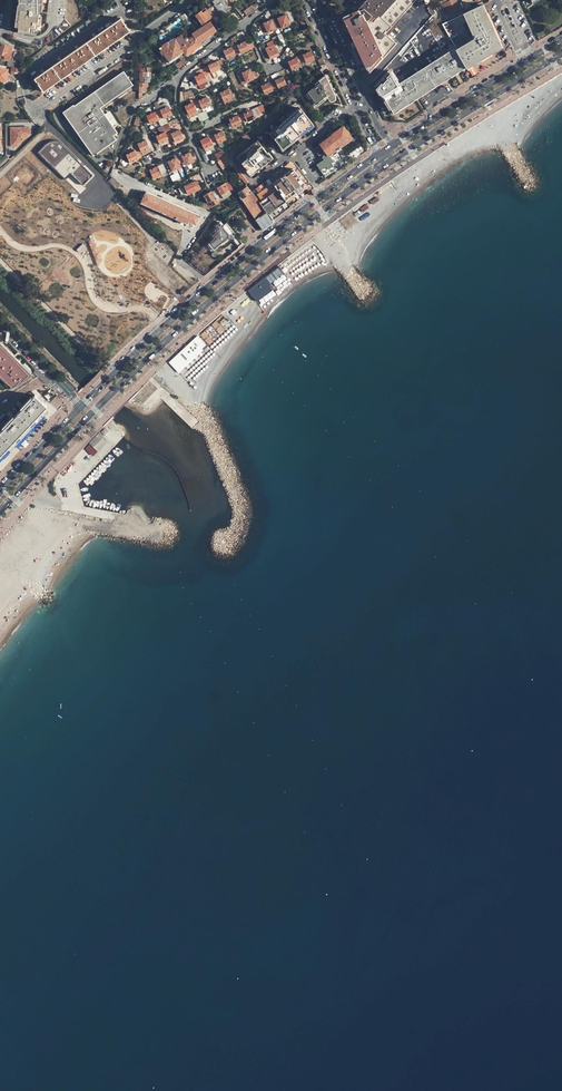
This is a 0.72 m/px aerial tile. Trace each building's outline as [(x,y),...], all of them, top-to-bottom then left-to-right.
[(22,3),(18,30),(36,32),(40,3),(40,0),(22,0),(22,3)] [(229,13),(227,10),(229,8),(226,2),(227,1),(226,0),(214,0),(212,1),(217,9),(218,9),(217,10),(223,18),(229,13)] [(359,7),(360,10),(346,17),(371,72),(396,43),(386,34),(416,0),(366,0),(359,7)] [(442,4),(446,15),(461,8),(457,0),(451,0),(442,4)] [(212,1),(208,5),(210,7),(214,12),(217,9),(212,1)] [(247,16),(255,10),(252,5),(244,11),(247,16)] [(500,45),(483,5),(442,24),(457,49),(467,68),(499,47),(500,45)] [(216,23),(220,20),(214,12),(210,7),(207,9),(203,12),(202,10),(195,15),(202,24),(203,24),(206,21),(212,17),(216,23)] [(277,17),(275,18),(279,28),(280,29),(291,24),(286,14),(277,18),(277,17)] [(35,79),(31,82),(36,89),(40,86),(43,91),(130,31),(121,18),(110,25),(108,23),(106,25),(107,27),(96,35),(95,33),(92,35),(93,37),(79,47),(77,45),(74,47),(76,49),(61,59),(60,57),(57,59),(59,61),(45,71),(43,69),(41,71),(42,73),(35,78),(35,79)] [(267,33),(279,28),(275,18),(263,23),(267,33)] [(209,21),(203,26),(207,30),(213,26),(209,21)] [(207,30),(203,26),(198,29),(206,40),(217,32),(213,26),(207,30)] [(201,43),(206,40),(198,29),(193,33),(194,35),(195,34),(201,43)] [(195,34),(194,35),(189,38),(188,37),(187,36),(186,36),(185,37),(184,38),(181,34),(178,36),(179,37),(189,52),(190,53),(203,44),(201,43),(195,34)] [(159,52),(161,54),(166,63),(178,56),(181,60),(176,64),(179,68),(190,60),(187,55),(190,53),(189,52),(179,37),(178,36),(169,42),(168,40),(161,45),(163,48),(161,49),(161,50),(159,52)] [(270,59),(280,55),(273,40),(267,43),(268,46),(265,48),(270,59)] [(254,48),(251,41),(246,43),(245,41),(238,44),(234,46),(237,52),(239,51),(241,54),(254,48)] [(1,43),(0,47),(0,57),(9,60),(13,47),(1,43)] [(237,52),(234,46),(234,45),(223,50),(227,59),(236,55),(235,53),(237,52)] [(467,68),(457,49),(445,57),(439,60),(400,86),(391,72),(377,86),(395,114),(467,68)] [(302,53),(298,55),(301,62),(305,60),(306,63),(315,59),(311,50),(303,54),(302,53)] [(435,53),(439,60),(445,57),(441,50),(435,53)] [(166,72),(170,69),(166,63),(161,54),(157,57),(166,72)] [(299,63),(301,62),(298,55),(296,56),(296,57),(288,61),(292,70),(300,66),(299,63)] [(10,59),(8,66),(12,67),(21,68),(21,66),(20,56),(15,56),(16,60),(13,60),(10,59)] [(217,61),(216,61),(220,69),(221,72),(225,70),(220,57),(216,59),(217,61)] [(210,69),(207,70),(211,77),(213,76),(214,78),(218,76),(216,71),(220,69),(216,61),(208,65),(210,69)] [(7,80),(7,79),(8,79),(9,76),(7,76),(7,75),(9,75),(9,73),(9,71),(8,71),(8,69),(0,67),(0,80),(7,81),(7,80)] [(242,72),(247,82),(259,76),(256,70),(252,72),(250,68),(242,72)] [(211,81),(213,87),(215,86),(214,84),(212,80),(211,77),(207,70),(192,77),(194,80),(192,81),(195,86),(199,85),(201,90),(207,88),(206,85),(209,84),(208,82),(211,81)] [(100,108),(133,85),(123,71),(74,105),(73,104),(63,112),(93,155),(104,148),(117,139),(114,135),(118,133),(100,108)] [(151,71),(139,72),(139,93),(143,93),(143,91),(148,91),(149,82),(151,82),(151,71)] [(335,100),(336,97),(325,74),(314,83),(316,86),(305,95),(313,107),(326,97),(329,100),(331,101),(332,101),(333,101),(335,100)] [(276,82),(273,83),(276,89),(287,84),(283,76),(275,80),(276,82)] [(265,94),(276,89),(273,83),(271,84),(269,82),(261,86),(265,94)] [(224,102),(233,98),(232,95),(235,93),(232,86),(228,87),(228,89),(217,94),(219,100),(222,98),(224,102)] [(305,93),(300,87),(300,88),(296,91),(295,91),(300,97),(305,93)] [(192,90),(185,92),(187,98),(193,95),(192,90)] [(198,98),(195,100),(198,107),(200,107),(201,110),(210,105),(206,98),(199,101),(198,98)] [(199,115),(197,111),(196,108),(198,107),(195,100),(193,101),(192,100),(191,100),(192,103),(184,106),(190,119),(198,115),(199,115)] [(161,109),(157,111),(161,119),(164,118),(164,119),(173,115),(169,106),(161,109)] [(243,113),(240,114),(242,121),(246,119),(247,122),(261,116),(257,107),(243,113)] [(300,108),(271,133),(279,144),(282,148),(313,124),(300,108)] [(161,119),(157,111),(155,112),(155,111),(154,112),(146,115),(151,124),(158,120),(161,119)] [(240,122),(242,121),(240,114),(229,119),(233,128),(241,124),(240,122)] [(326,152),(328,156),(333,153),(353,139),(345,126),(332,134),(333,136),(314,149),(320,156),(326,152)] [(30,127),(11,127),(11,145),(18,145),(30,134),(30,127)] [(168,139),(170,138),(167,130),(166,128),(163,129),(164,132),(156,135),(160,144),(168,141),(168,139)] [(170,129),(167,130),(170,138),(171,140),(174,138),(175,142),(184,138),(179,129),(171,133),(170,129)] [(218,143),(223,141),(227,139),(222,131),(214,134),(211,135),(214,141),(217,140),(218,143)] [(213,146),(216,145),(214,141),(211,135),(200,140),(206,152),(214,148),(213,146)] [(135,144),(137,149),(139,153),(150,148),(146,139),(135,144)] [(47,143),(36,153),(64,181),(71,173),(84,186),(94,175),(63,143),(54,140),(47,143)] [(250,174),(271,157),(268,153),(258,141),(238,157),(250,174)] [(151,151),(150,148),(139,153),(140,157),(151,151)] [(130,163),(141,158),(140,157),(139,153),(137,149),(134,150),(126,154),(130,163)] [(182,156),(179,157),(182,162),(184,161),(186,165),(195,161),(191,152),(181,156),(182,156)] [(343,167),(333,153),(328,156),(313,166),(323,180),(343,167)] [(6,163),(10,159),(6,154),(2,158),(0,160),(0,168),(6,163)] [(232,162),(227,154),(226,155),(223,157),(222,158),(218,162),(223,170),(232,162)] [(421,167),(434,164),(432,156),(419,159),(421,167)] [(183,165),(182,162),(179,157),(178,158),(177,157),(168,161),(172,171),(181,167),(181,166),(183,165)] [(167,172),(163,163),(150,170),(154,178),(167,172)] [(149,171),(145,167),(140,178),(144,180),(149,171)] [(256,196),(252,192),(242,200),(262,230),(274,221),(269,214),(307,187),(293,169),(273,183),(269,178),(266,181),(270,186),(256,196)] [(114,178),(112,183),(112,184),(117,190),(121,186),(114,178)] [(192,182),(184,186),(188,195),(201,188),(197,180),(192,182)] [(215,190),(221,200),(231,194),(225,183),(217,188),(218,189),(215,190)] [(252,192),(250,189),(247,186),(238,193),(241,196),(239,196),(242,200),(252,192)] [(221,200),(215,190),(213,191),(212,191),(203,196),(207,203),(210,201),(213,207),(219,203),(219,202),(221,200)] [(196,224),(200,217),(147,192),(142,201),(172,214),(171,216),(188,223),(189,221),(196,224)] [(233,232),(226,223),(223,225),(221,221),(215,226),(217,228),(215,230),(216,232),(212,235),(214,238),(208,243),(214,250),(230,238),(230,234),(233,232)] [(93,250),(96,263),(101,262),(98,249),(93,250)] [(278,266),(249,291),(258,301),(287,277),(278,266)] [(203,336),(206,346),(213,344),(209,333),(203,336)] [(207,347),(196,336),(168,362),(178,373),(207,347)] [(12,385),(14,385),(20,379),(21,380),(29,373),(0,344),(0,374),(12,385)] [(23,430),(46,405),(35,395),(0,431),(0,454),(23,430)] [(23,430),(0,454),(0,460),(26,433),(23,430)] [(100,433),(91,443),(99,450),(108,440),(100,433)] [(89,444),(85,448),(93,456),(97,452),(89,444)]
